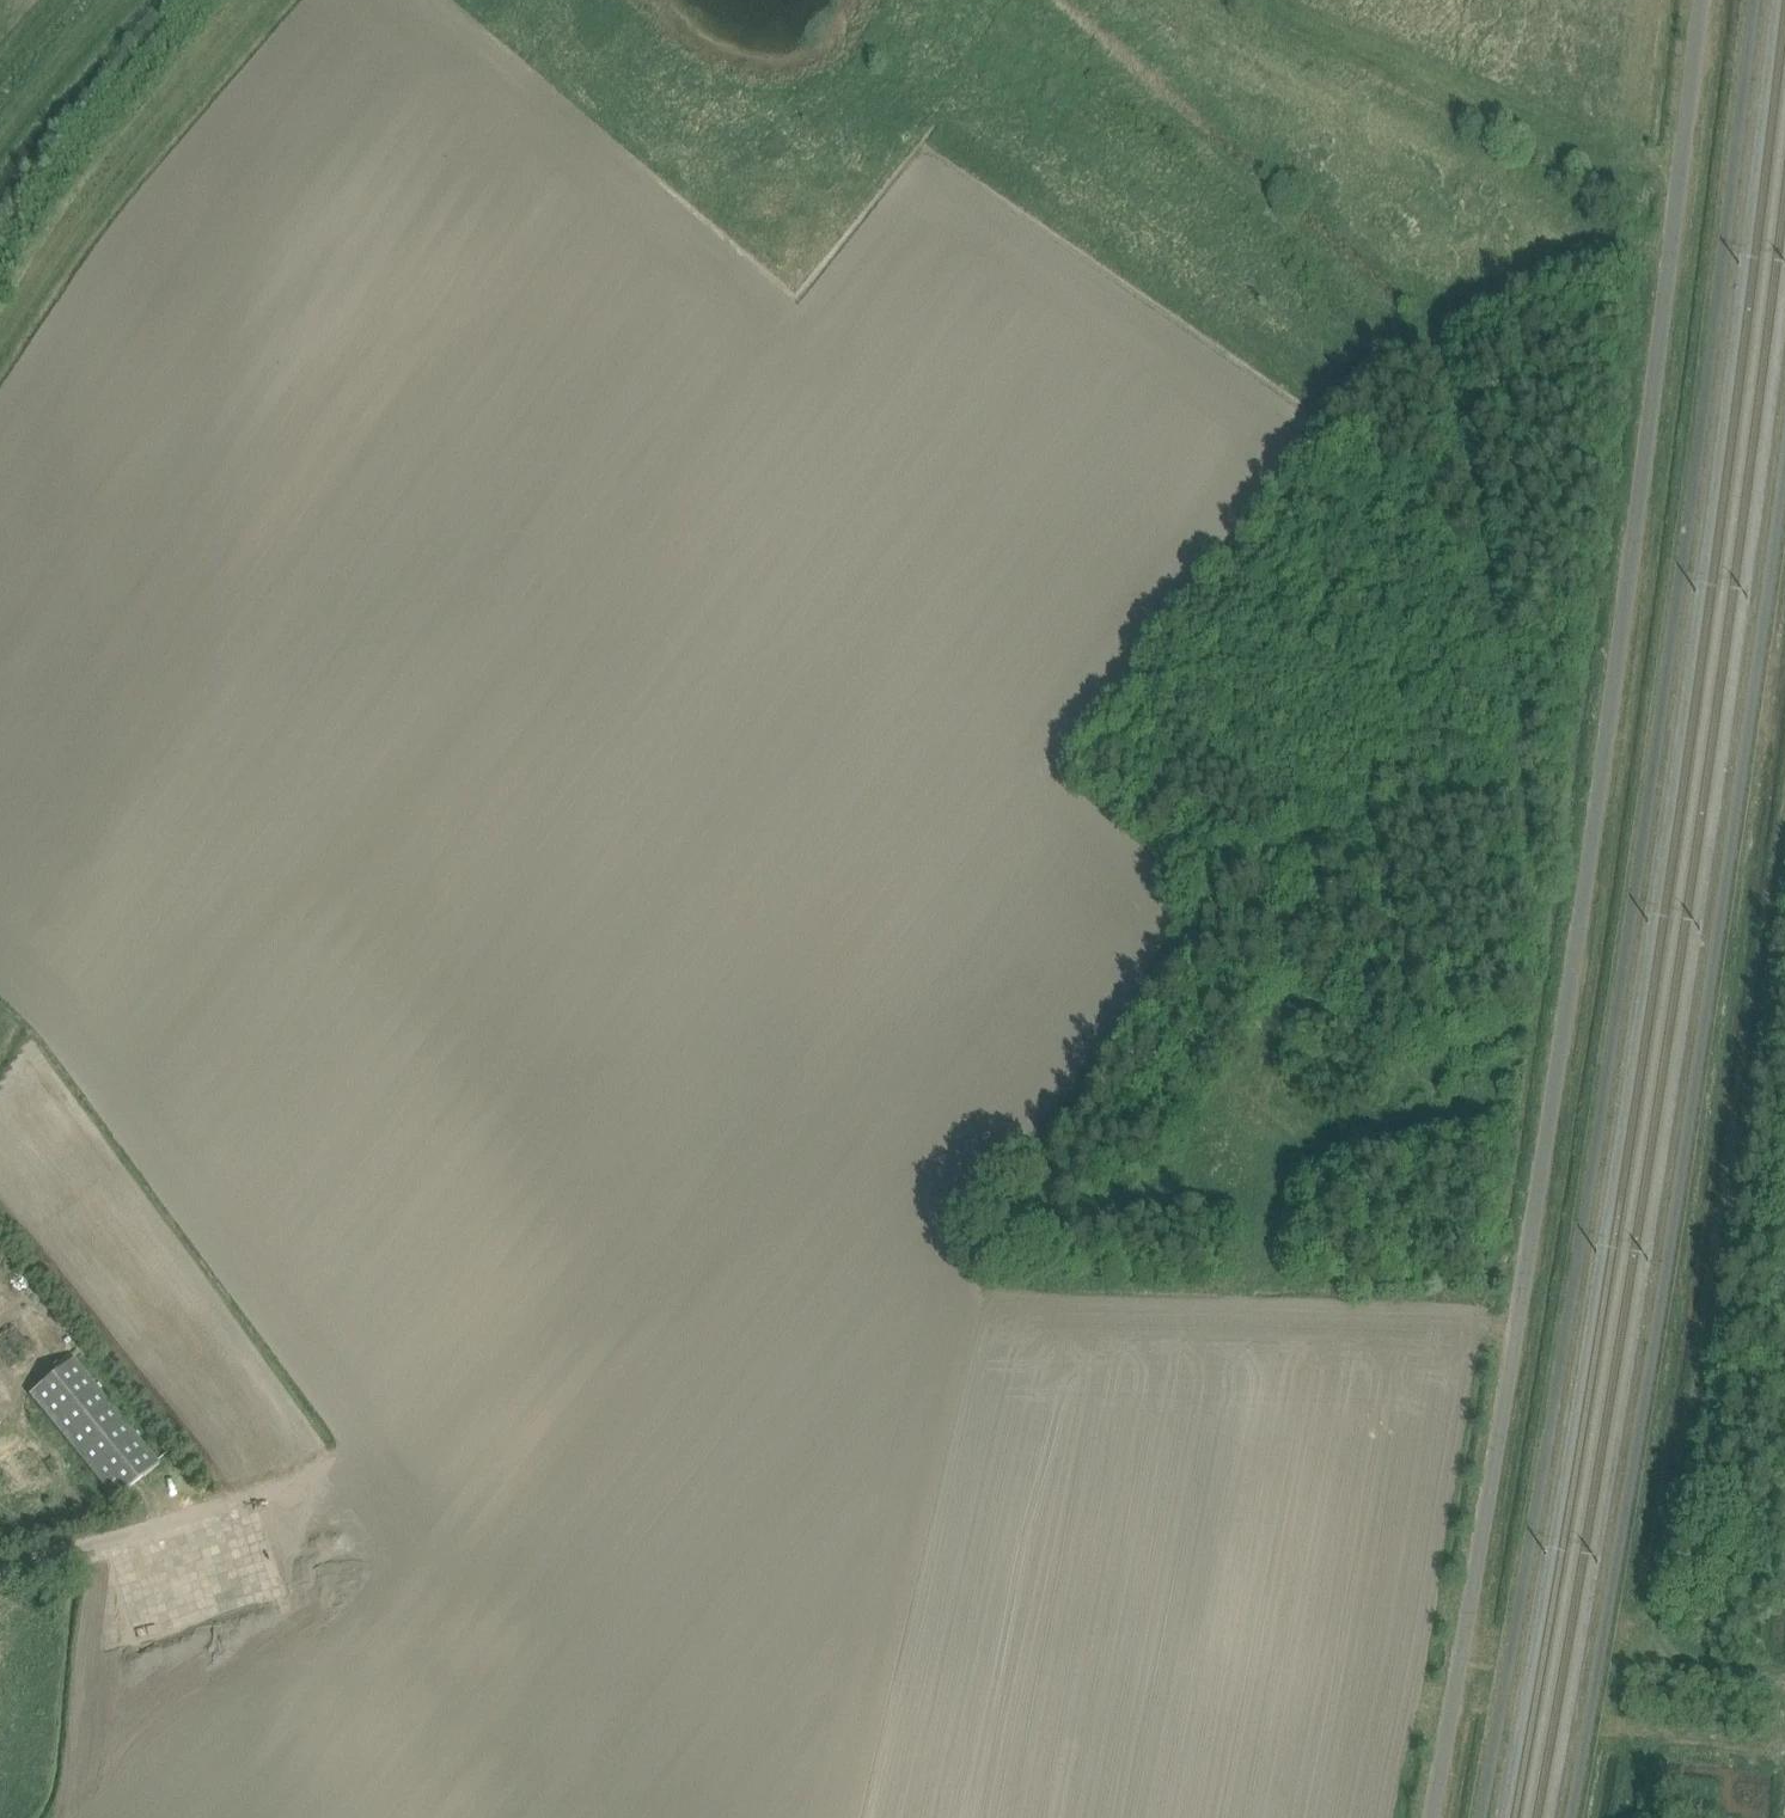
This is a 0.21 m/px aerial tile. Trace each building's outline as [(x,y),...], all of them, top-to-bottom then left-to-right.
[(74,1359),(29,1395),(31,1396),(46,1415),(108,1492),(115,1501),(160,1465),(74,1359)]
